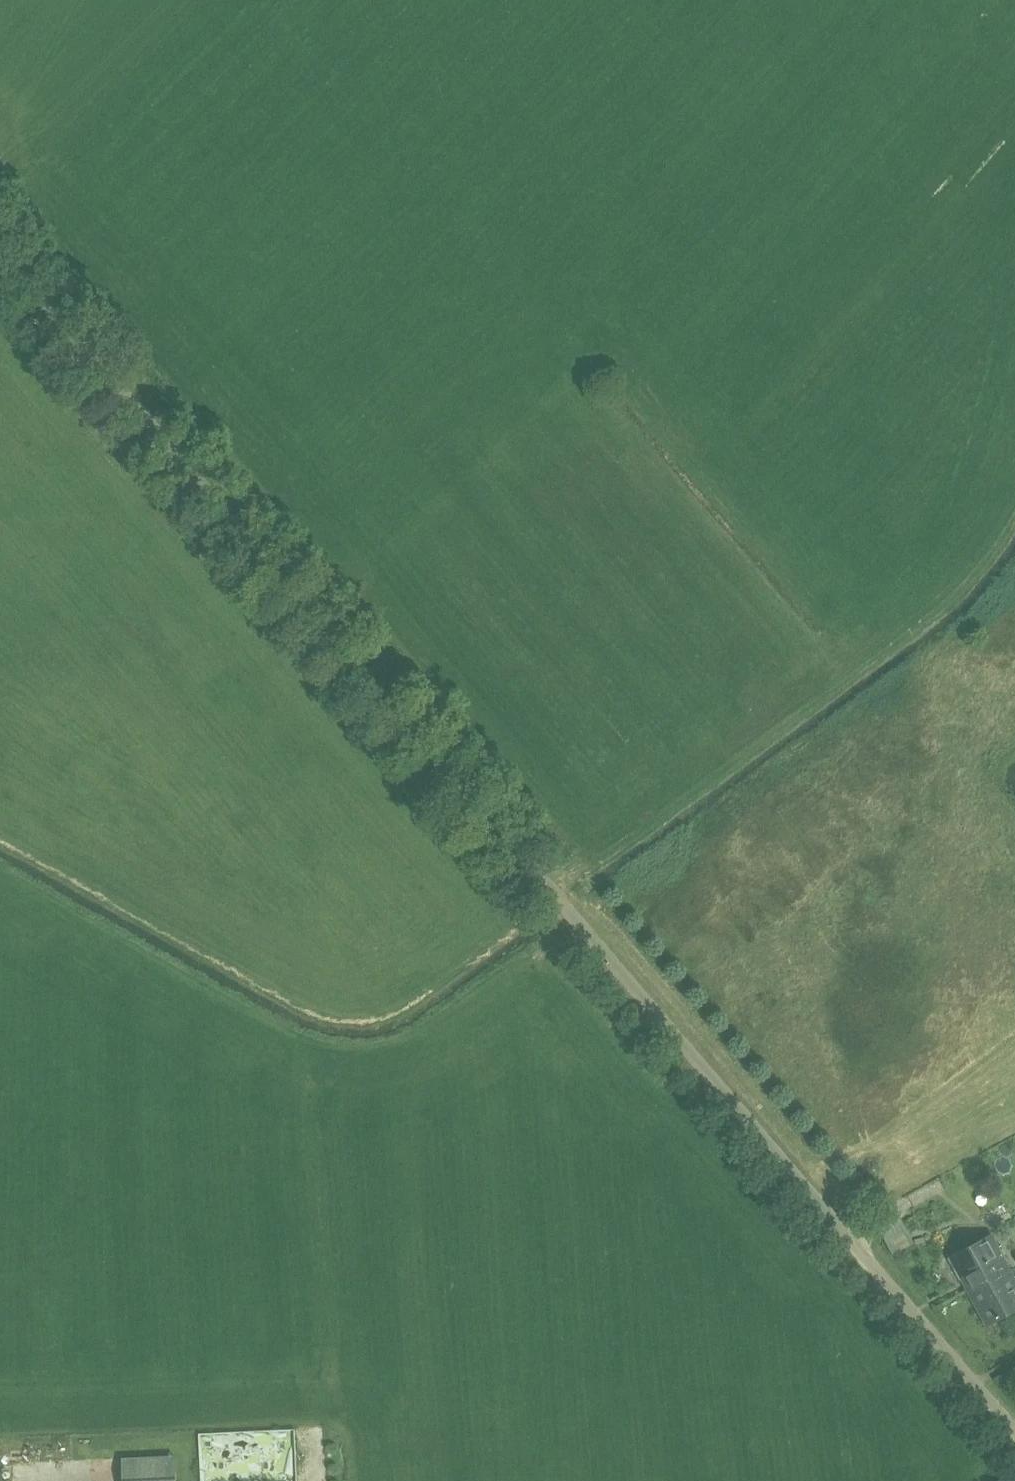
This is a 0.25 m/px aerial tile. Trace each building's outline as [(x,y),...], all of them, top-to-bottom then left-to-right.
[(1014,1215),(1014,1163),(993,1175),(1014,1215)] [(1006,1259),(992,1233),(949,1256),(960,1278),(962,1277),(987,1323),(1014,1308),(1014,1276),(1006,1259)]
